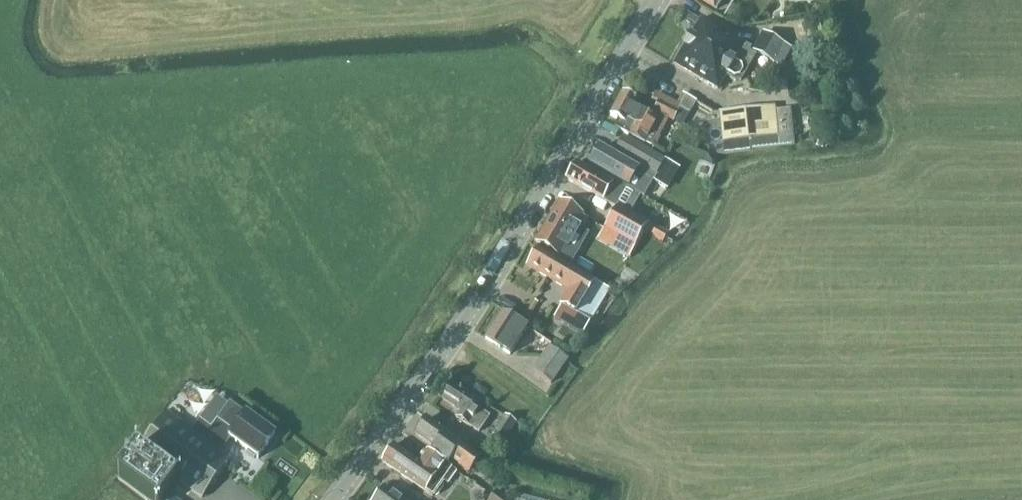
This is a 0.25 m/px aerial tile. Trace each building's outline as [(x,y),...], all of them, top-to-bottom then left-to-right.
[(718,9),(723,0),(702,0),(718,9)] [(674,64),(704,81),(719,90),(727,77),(735,82),(741,81),(757,54),(780,68),(792,48),(764,32),(753,51),(702,19),(674,64)] [(646,103),(624,91),(611,115),(619,119),(615,127),(653,148),(659,138),(658,137),(650,133),(659,116),(667,120),(672,123),(673,120),(678,112),(677,111),(678,108),(680,106),(676,103),(661,96),(657,104),(654,109),(646,104),(646,103)] [(680,106),(678,108),(684,112),(691,100),(685,96),(680,106)] [(719,149),(719,153),(751,150),(749,140),(778,137),(779,145),(789,144),(786,113),(777,114),(775,106),(719,112),(723,143),(719,149)] [(689,114),(684,112),(678,108),(677,111),(678,112),(673,120),(682,125),(689,114)] [(691,130),(682,125),(677,136),(675,140),(683,145),(691,130)] [(664,160),(625,137),(613,156),(600,149),(590,166),(643,197),(664,160)] [(567,179),(616,208),(617,206),(632,214),(640,201),(576,163),(567,179)] [(577,228),(584,217),(559,202),(536,242),(573,263),(589,235),(577,228)] [(644,234),(664,245),(669,235),(632,214),(617,206),(616,208),(598,241),(630,259),(644,234)] [(609,291),(539,248),(528,267),(569,292),(561,306),(562,306),(589,323),(609,291)] [(487,338),(511,355),(528,328),(504,312),(487,338)] [(550,347),(534,371),(551,384),(568,360),(550,347)] [(192,418),(203,387),(178,377),(166,408),(192,418)] [(456,417),(480,433),(495,409),(451,381),(439,397),(460,411),(456,417)] [(259,459),(276,437),(247,415),(247,416),(231,404),(228,408),(212,429),(201,421),(193,432),(221,453),(232,439),(259,459)] [(221,453),(193,432),(167,412),(137,451),(179,482),(202,499),(232,460),(221,453)] [(433,448),(430,453),(446,463),(448,465),(451,461),(469,474),(482,458),(463,444),(427,418),(416,435),(433,448)] [(518,425),(506,418),(493,437),(505,445),(518,425)] [(427,450),(419,461),(394,444),(382,462),(432,498),(434,495),(437,496),(439,494),(443,489),(444,486),(442,484),(444,481),(437,476),(446,463),(430,453),(427,450)] [(179,482),(137,451),(117,477),(142,496),(147,499),(165,499),(169,495),(179,482)] [(384,488),(385,488),(384,487),(381,492),(378,490),(375,491),(369,499),(399,499),(384,488)] [(497,492),(490,499),(508,499),(497,492)]
